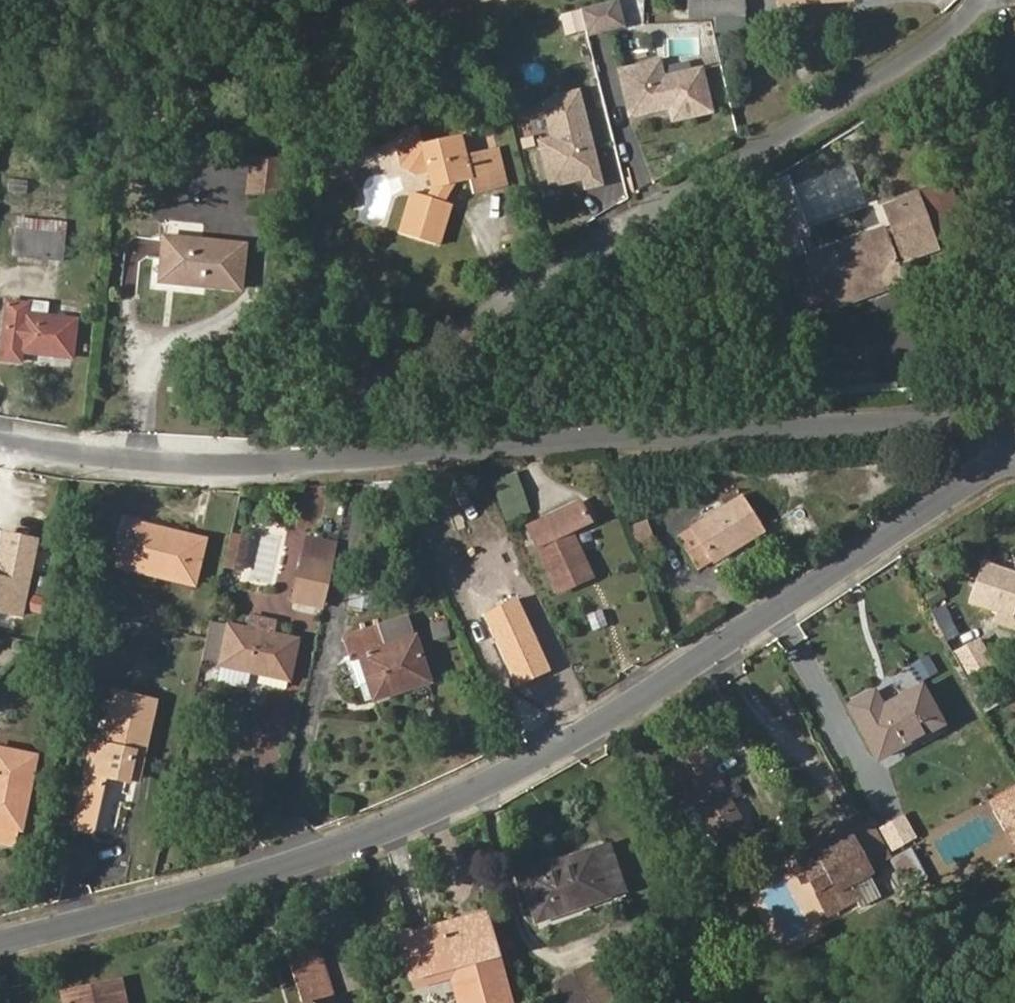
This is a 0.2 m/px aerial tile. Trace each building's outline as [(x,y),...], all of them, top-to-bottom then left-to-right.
[(579,9),(586,36),(624,26),(617,0),(614,0),(579,9)] [(740,0),(687,0),(678,1),(679,19),(717,17),(717,21),(741,20),(740,0)] [(742,40),(741,20),(717,21),(718,42),(742,40)] [(698,21),(661,25),(665,59),(702,55),(698,21)] [(628,118),(665,108),(669,125),(713,114),(700,65),(663,74),(659,59),(616,70),(628,118)] [(545,183),(573,176),(577,190),(602,184),(578,88),(537,98),(547,137),(534,140),(545,183)] [(437,245),(449,204),(441,201),(452,184),(468,180),(472,195),(492,190),(481,150),(464,154),(459,134),(422,143),(418,127),(405,130),(395,143),(401,166),(416,173),(428,171),(432,189),(431,198),(411,192),(399,233),(437,245)] [(506,186),(496,146),(481,150),(492,190),(506,186)] [(272,195),(274,160),(252,157),(248,192),(272,195)] [(278,195),(282,160),(274,160),(272,195),(278,195)] [(822,313),(904,283),(898,265),(940,250),(937,243),(954,237),(936,189),(919,195),(916,188),(894,196),(901,214),(883,220),(885,224),(802,255),(804,260),(785,267),(802,312),(819,305),(822,313)] [(901,214),(894,196),(877,203),(883,220),(901,214)] [(64,234),(66,222),(16,217),(15,229),(64,234)] [(62,259),(64,234),(15,229),(12,254),(62,259)] [(239,288),(244,245),(164,237),(160,281),(239,288)] [(71,357),(76,320),(47,316),(49,302),(28,300),(27,304),(7,301),(0,359),(20,361),(21,351),(71,357)] [(527,510),(514,474),(492,482),(506,518),(527,510)] [(763,529),(742,496),(677,537),(697,569),(710,561),(711,562),(763,529)] [(590,525),(579,499),(522,525),(555,595),(593,578),(572,533),(590,525)] [(163,534),(164,530),(133,522),(132,527),(163,534)] [(194,584),(204,539),(164,530),(163,534),(132,527),(122,567),(194,584)] [(36,540),(4,533),(0,552),(0,611),(20,615),(36,540)] [(241,569),(248,538),(230,534),(223,565),(241,569)] [(334,564),(338,545),(306,537),(302,557),(334,564)] [(660,555),(654,540),(640,546),(646,561),(660,555)] [(324,606),(334,564),(302,557),(292,599),(324,606)] [(1014,611),(1014,573),(981,562),(967,601),(998,612),(1013,617),(1014,611)] [(374,608),(378,582),(352,578),(348,609),(360,612),(361,606),(374,608)] [(40,611),(43,599),(32,596),(29,608),(40,611)] [(586,614),(590,630),(606,626),(601,609),(586,614)] [(1013,617),(998,612),(994,624),(1014,630),(1014,617),(1013,617)] [(413,637),(407,617),(344,637),(351,658),(358,656),(366,681),(372,699),(429,681),(414,637),(413,637)] [(288,679),(296,639),(271,634),(273,622),(250,618),(248,629),(228,624),(227,627),(210,623),(207,639),(203,657),(221,660),(216,682),(246,688),(250,671),(288,679)] [(449,636),(445,620),(429,623),(432,640),(449,636)] [(126,652),(128,642),(117,639),(115,650),(126,652)] [(993,666),(977,639),(956,651),(971,679),(993,666)] [(366,681),(358,656),(351,658),(347,659),(355,685),(366,681)] [(942,724),(920,685),(882,706),(873,691),(847,705),(876,759),(920,736),(942,724)] [(996,703),(987,689),(976,695),(984,710),(996,703)] [(141,767),(155,700),(114,691),(102,744),(93,742),(74,828),(91,832),(103,776),(127,781),(127,779),(130,764),(141,767)] [(924,744),(946,732),(942,724),(920,736),(924,744)] [(35,756),(0,748),(0,826),(18,829),(20,830),(35,756)] [(138,781),(141,767),(130,764),(127,779),(138,781)] [(746,829),(710,769),(675,790),(686,809),(692,805),(715,846),(716,847),(746,829)] [(991,802),(1014,844),(1014,789),(991,802)] [(715,846),(692,805),(686,809),(709,849),(715,846)] [(887,849),(914,838),(904,815),(877,825),(887,849)] [(888,858),(867,820),(845,832),(848,838),(866,870),(888,858)] [(18,829),(0,826),(0,843),(14,846),(18,829)] [(846,882),(866,870),(848,838),(831,847),(820,853),(815,844),(797,854),(829,913),(855,899),(846,882)] [(831,847),(826,838),(815,844),(820,853),(831,847)] [(735,863),(757,850),(750,839),(728,853),(735,863)] [(622,889),(608,845),(591,851),(606,895),(622,889)] [(923,873),(909,847),(888,858),(902,885),(923,873)] [(591,851),(591,849),(519,874),(535,921),(606,896),(606,895),(591,851)] [(713,876),(735,863),(728,853),(706,865),(713,876)] [(713,876),(706,865),(691,874),(698,885),(713,876)] [(880,897),(866,870),(846,882),(855,899),(860,908),(880,897)] [(934,915),(928,888),(920,890),(926,917),(934,915)] [(485,914),(397,937),(409,981),(448,970),(451,978),(458,1002),(509,1002),(497,958),(485,914)] [(331,999),(319,955),(289,963),(301,1002),(318,1002),(331,999)] [(613,1002),(592,963),(555,983),(565,1002),(613,1002)] [(411,988),(451,978),(448,970),(409,981),(411,988)] [(120,978),(102,982),(103,987),(80,992),(79,987),(60,991),(63,1002),(126,1002),(120,978)] [(103,987),(102,982),(79,987),(80,992),(103,987)]
